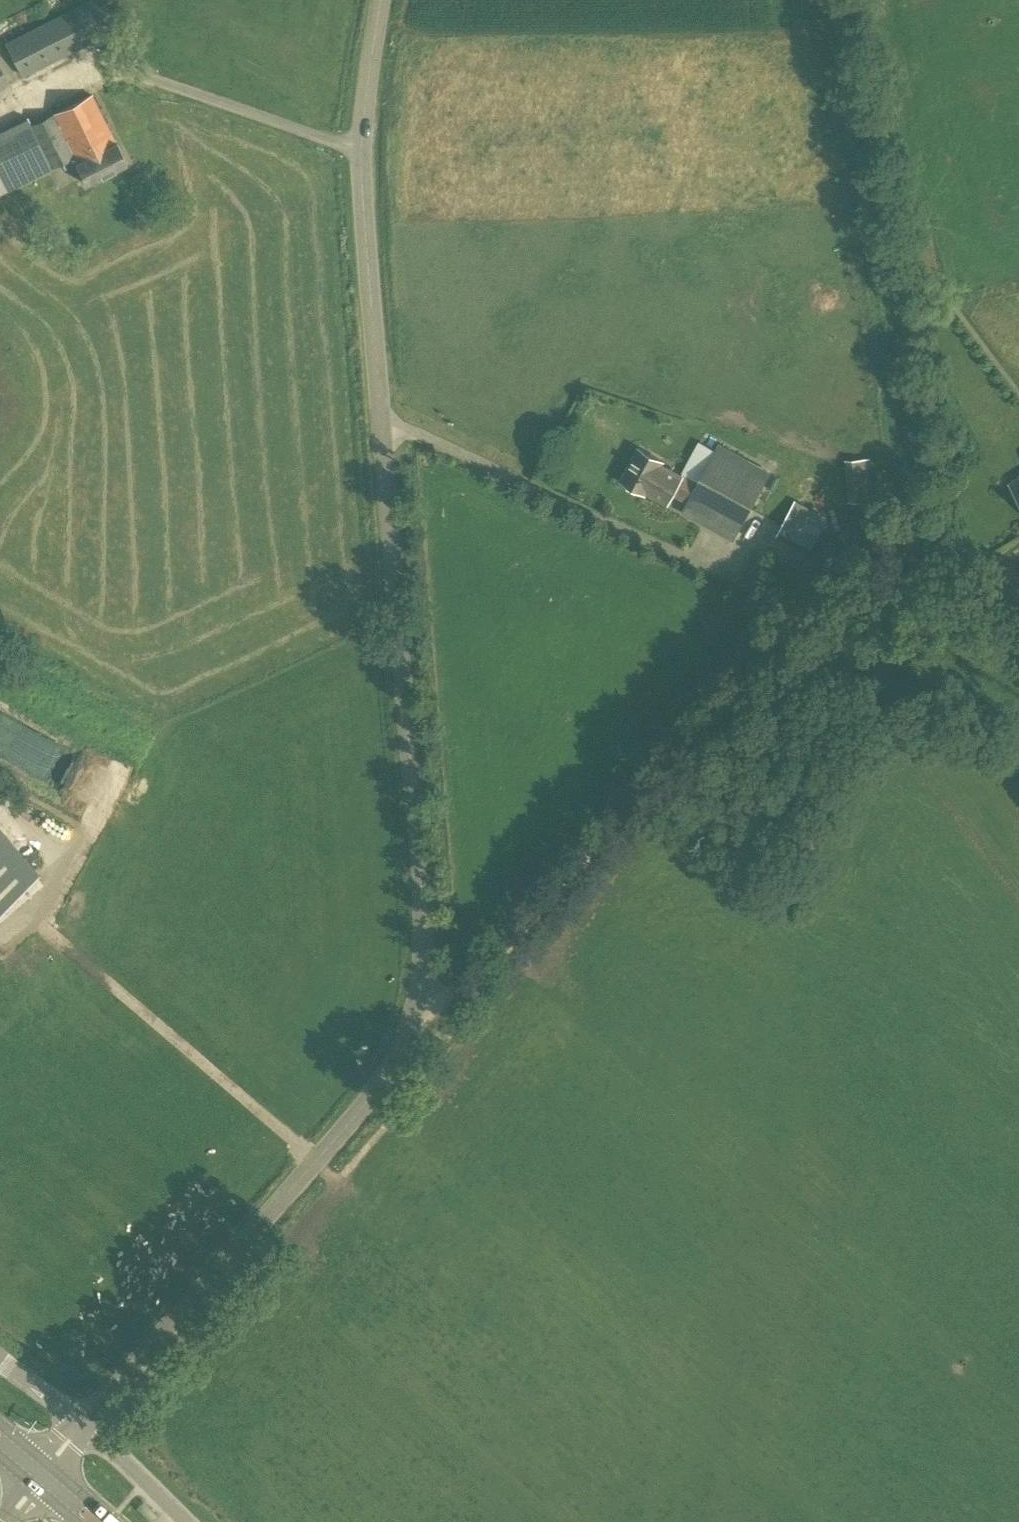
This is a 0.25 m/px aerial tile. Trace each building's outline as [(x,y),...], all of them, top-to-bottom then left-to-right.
[(22,77),(118,28),(104,0),(87,0),(4,42),(22,77)] [(9,84),(0,67),(0,89),(9,84)] [(77,161),(75,162),(86,184),(127,164),(116,142),(115,142),(91,93),(31,123),(28,117),(0,131),(0,147),(18,184),(74,156),(77,161)] [(0,157),(0,194),(15,187),(0,157)] [(688,501),(683,512),(733,538),(769,472),(719,445),(698,484),(661,464),(663,460),(639,447),(621,480),(645,493),(647,490),(669,502),(674,493),(688,501)] [(845,460),(848,502),(873,500),(870,458),(845,460)] [(1009,484),(1018,499),(1018,477),(1009,484)]
